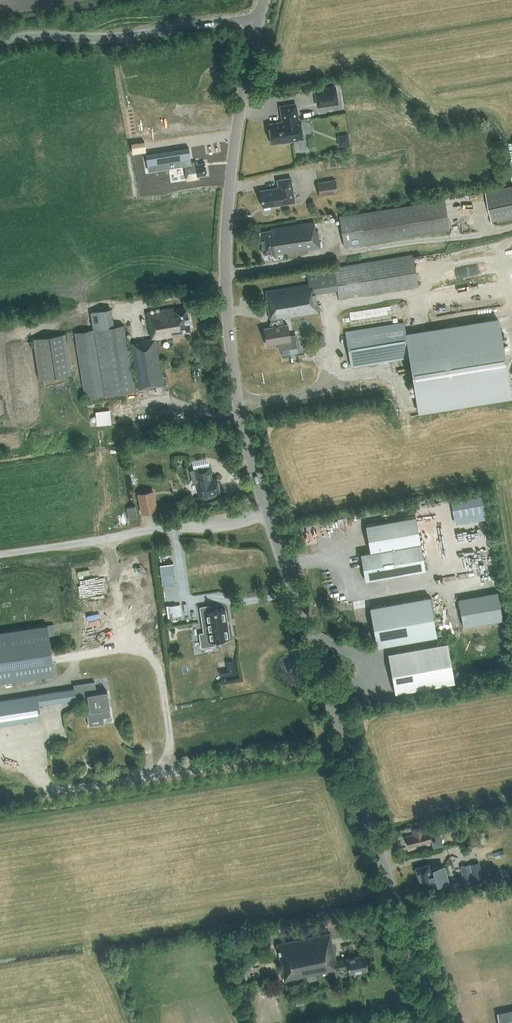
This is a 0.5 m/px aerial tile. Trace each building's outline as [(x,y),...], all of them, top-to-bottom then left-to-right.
[(338,103),(335,87),(315,90),(317,106),(338,103)] [(298,120),(295,104),(280,106),(283,122),(269,124),(270,129),(268,131),(269,137),(271,138),(272,143),(281,141),(282,143),(291,142),(291,140),(302,138),(300,120),(298,120)] [(339,133),(341,144),(352,142),(350,131),(339,133)] [(144,143),(145,143),(144,141),(138,142),(131,143),(133,153),(135,153),(146,151),(144,143)] [(196,164),(196,161),(184,163),(187,179),(196,178),(196,175),(206,174),(204,163),(196,164)] [(262,205),(262,207),(273,205),(273,206),(294,202),(290,178),(277,180),(278,188),(259,191),(261,199),(260,200),(260,204),(262,205)] [(337,193),(334,180),(317,183),(319,196),(337,193)] [(173,192),(171,185),(160,187),(161,194),(173,192)] [(492,222),(511,217),(511,185),(485,191),(492,222)] [(449,230),(445,201),(340,217),(344,246),(449,230)] [(270,229),(270,231),(259,232),(262,254),(270,253),(271,255),(319,247),(316,230),(315,230),(314,223),(270,229)] [(282,317),(317,311),(314,292),(337,288),(338,298),(416,285),(417,285),(412,258),(412,253),(306,271),(308,284),(264,291),(267,308),(268,308),(270,322),(269,324),(270,327),(264,328),(265,333),(264,333),(264,336),(265,336),(267,345),(278,343),(279,350),(299,347),(297,334),(289,335),(287,324),(283,325),(282,317)] [(90,312),(93,330),(74,333),(85,399),(134,391),(129,364),(134,363),(139,390),(163,386),(155,339),(171,336),(171,333),(190,330),(186,308),(174,311),(173,308),(146,313),(149,332),(151,332),(152,339),(138,341),(139,342),(131,343),(133,357),(128,358),(123,325),(113,327),(110,309),(90,312)] [(404,324),(346,333),(351,365),(409,355),(419,411),(511,396),(498,319),(406,334),(404,324)] [(39,380),(48,379),(70,375),(63,335),(32,341),(39,380)] [(111,424),(110,410),(95,411),(96,425),(111,424)] [(191,480),(195,479),(198,498),(207,496),(207,494),(219,492),(216,477),(211,478),(208,465),(192,468),(193,469),(189,470),(191,480)] [(153,510),(149,491),(137,493),(141,512),(153,510)] [(135,506),(126,507),(128,520),(137,518),(135,506)] [(426,569),(421,544),(416,515),(366,524),(371,551),(361,553),(366,580),(426,569)] [(458,599),(463,627),(503,620),(498,592),(458,599)] [(430,596),(370,606),(377,646),(437,635),(430,596)] [(183,615),(182,603),(167,604),(167,616),(183,615)] [(214,641),(229,638),(225,608),(211,610),(211,605),(200,607),(204,633),(199,634),(201,647),(215,645),(214,641)] [(54,676),(49,637),(55,636),(54,625),(0,632),(0,683),(54,676)] [(389,653),(396,692),(455,681),(448,642),(389,653)] [(509,672),(507,659),(495,662),(497,674),(509,672)] [(220,678),(236,676),(234,661),(226,662),(227,670),(219,671),(220,678)] [(40,718),(38,703),(75,698),(75,696),(87,694),(89,710),(87,711),(88,719),(110,716),(109,708),(107,691),(96,692),(94,681),(79,683),(73,684),(74,688),(0,700),(0,724),(40,718)] [(438,823),(433,825),(435,833),(441,832),(438,823)] [(429,832),(432,831),(430,825),(412,830),(414,834),(406,836),(407,838),(406,839),(407,844),(408,844),(409,846),(416,844),(416,845),(425,842),(425,841),(431,840),(429,832)] [(437,840),(433,841),(435,848),(444,845),(441,834),(435,835),(437,840)] [(430,870),(428,864),(415,868),(420,885),(433,881),(434,884),(433,884),(435,890),(449,886),(449,888),(461,884),(460,880),(449,883),(444,865),(430,870)] [(473,879),(470,864),(461,866),(464,881),(473,879)] [(335,960),(330,933),(277,944),(284,981),(326,972),(326,971),(333,969),(333,971),(347,968),(348,973),(367,969),(364,954),(335,960)] [(498,1009),(500,1022),(511,1022),(511,1007),(498,1009)]
